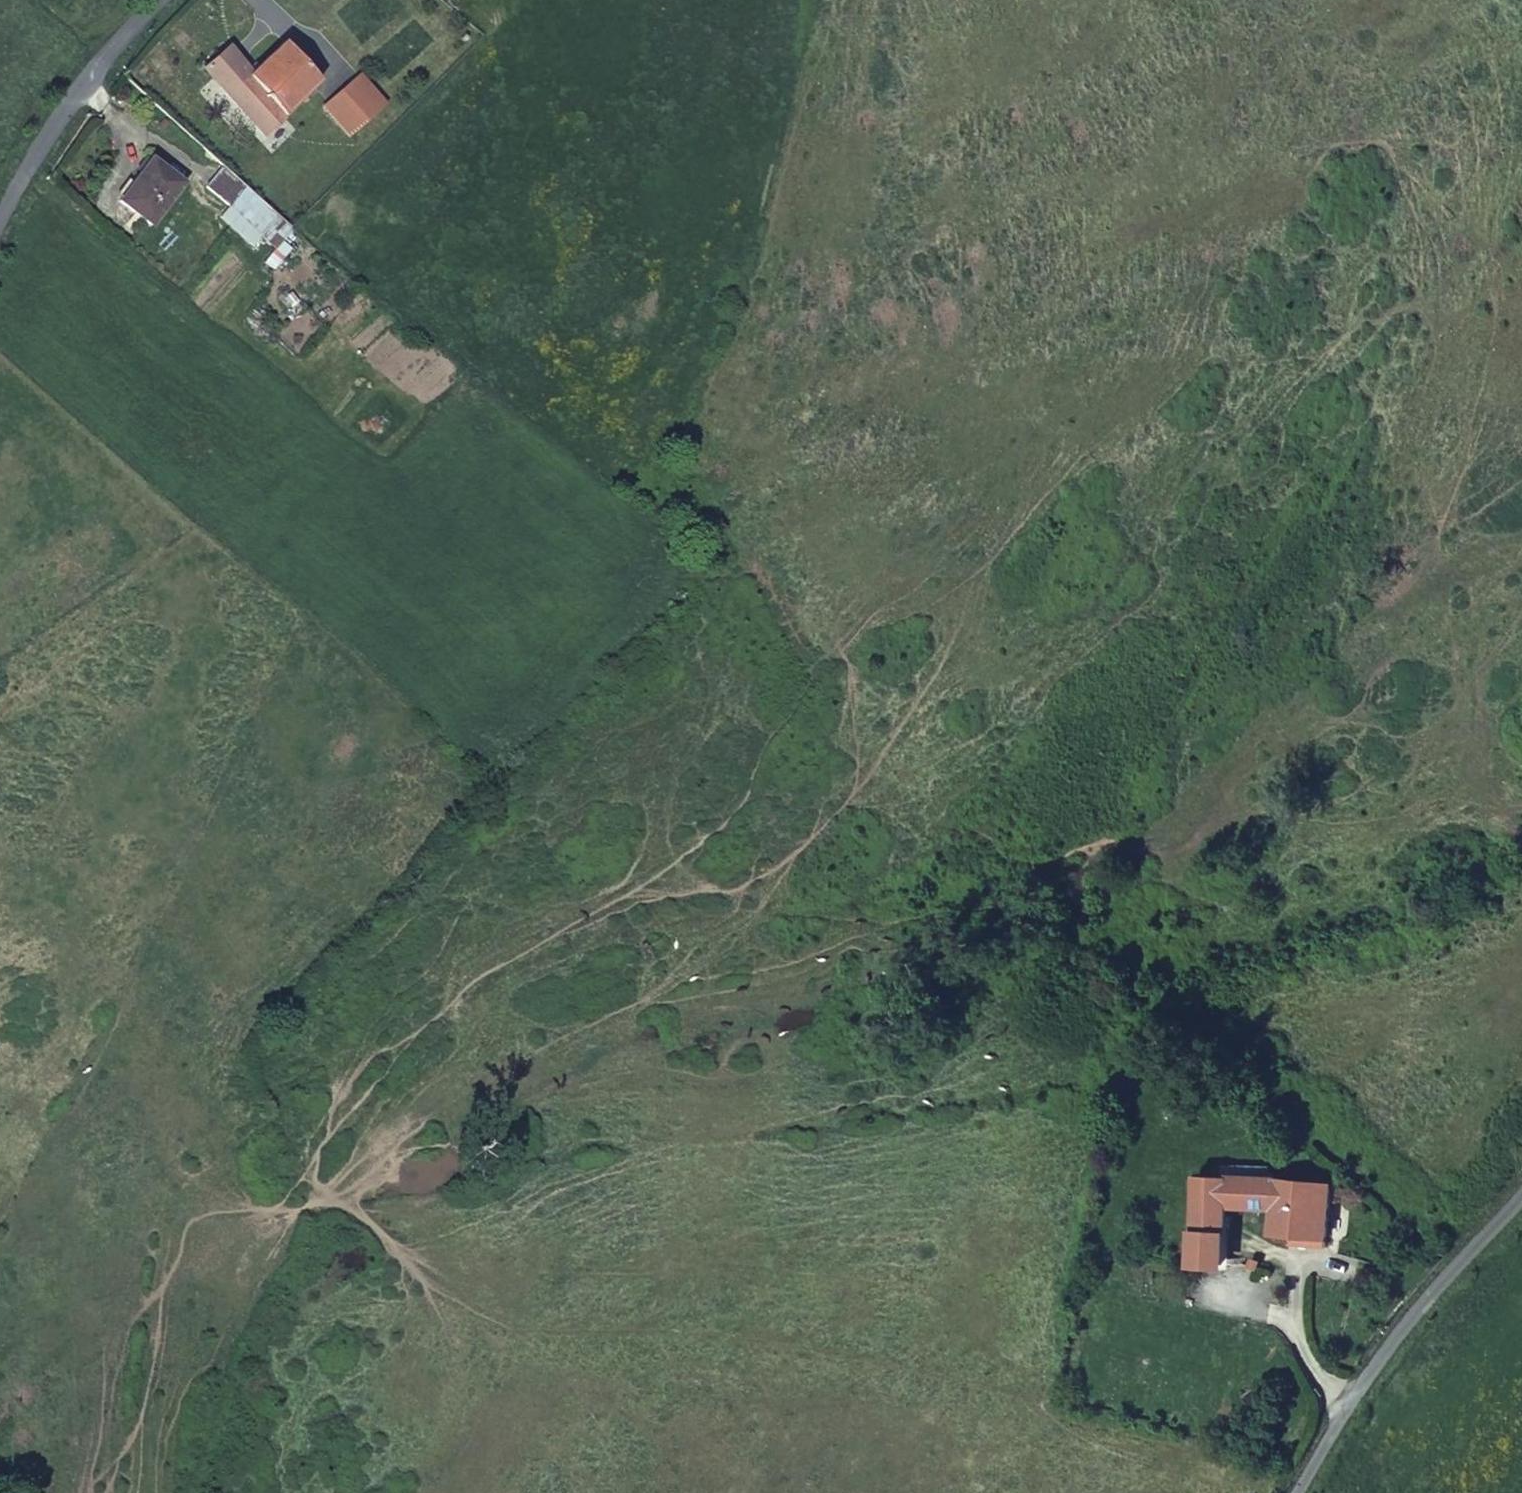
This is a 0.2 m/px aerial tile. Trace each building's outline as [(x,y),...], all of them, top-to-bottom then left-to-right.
[(239,69),(230,77),(256,102),(263,97),(284,119),(322,81),(287,44),(250,80),(239,69)] [(363,135),(378,122),(350,93),(342,102),(337,107),(363,135)] [(217,149),(202,136),(197,143),(211,155),(217,149)] [(148,157),(112,199),(145,224),(180,182),(148,157)] [(1183,1268),(1226,1275),(1232,1215),(1273,1219),(1271,1242),(1328,1248),(1333,1189),(1307,1185),(1307,1176),(1291,1175),(1288,1180),(1196,1174),(1192,1225),(1187,1226),(1183,1268)]
